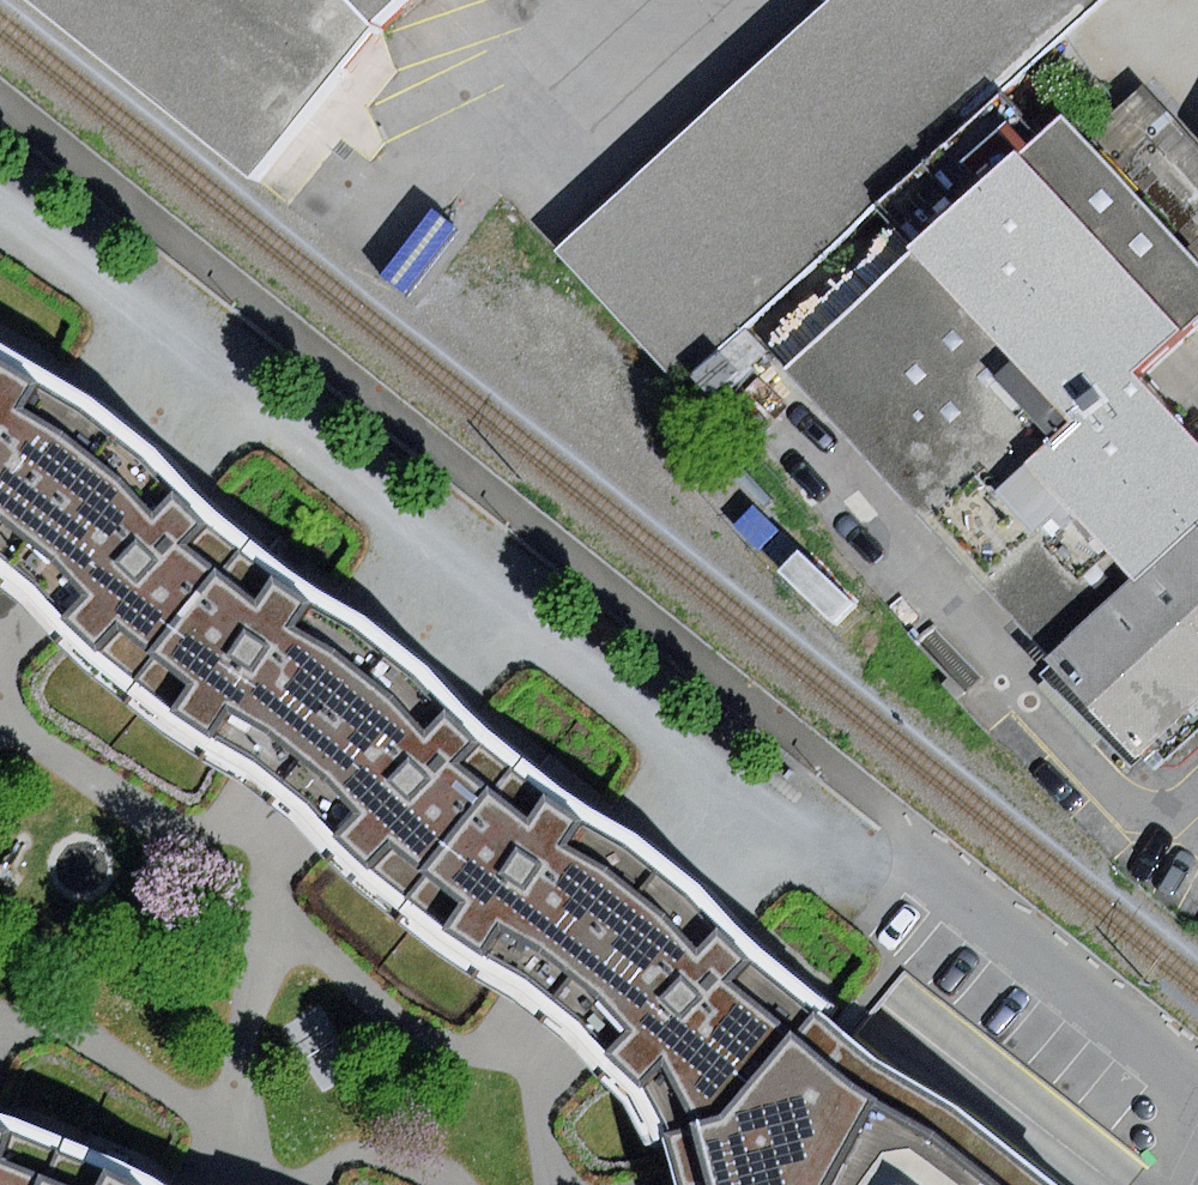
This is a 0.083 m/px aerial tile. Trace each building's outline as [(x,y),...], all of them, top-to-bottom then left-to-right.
[(249,179),(290,130),(375,22),(353,0),(27,0),(249,179)] [(375,22),(398,0),(353,0),(375,22)] [(555,252),(677,384),(1098,0),(831,0),(555,252)] [(442,74),(375,22),(290,130),(357,182),(442,74)] [(1092,132),(1193,243),(1197,239),(1197,144),(1144,85),(1092,132)] [(915,248),(1072,419),(1026,462),(1134,581),(1197,522),(1197,441),(1138,376),(1197,322),(1197,263),(1061,115),(915,248)] [(1052,656),(1134,581),(1026,462),(1072,419),(915,248),(781,368),(1052,656)] [(9,561),(97,419),(41,387),(0,361),(0,554),(9,561)] [(127,445),(97,419),(9,561),(34,577),(38,581),(63,615),(95,647),(135,679),(240,554),(201,520),(150,465),(127,445)] [(1046,661),(1136,758),(1197,702),(1197,522),(1134,581),(1052,656),(1046,661)] [(285,779),(385,655),(355,629),(309,604),(240,554),(135,679),(174,713),(216,738),(258,760),(285,779)] [(410,898),(515,770),(480,743),(447,713),(414,675),(411,673),(385,655),(285,779),(308,802),(340,833),(369,868),(410,898)] [(550,996),(658,873),(623,845),(579,826),(543,798),(515,770),(410,898),(449,930),(490,955),(529,980),(550,996)] [(725,1125),(814,1012),(751,963),(718,933),(688,895),(670,882),(658,873),(550,996),(569,1011),(594,1029),(610,1054),(644,1085),(673,1137),(725,1125)] [(673,1137),(684,1184),(1052,1184),(955,1106),(879,1065),(814,1012),(725,1125),(673,1137)] [(59,1153),(15,1131),(0,1127),(0,1184),(46,1184),(59,1153)] [(107,1172),(59,1153),(46,1184),(130,1184),(107,1172)]
